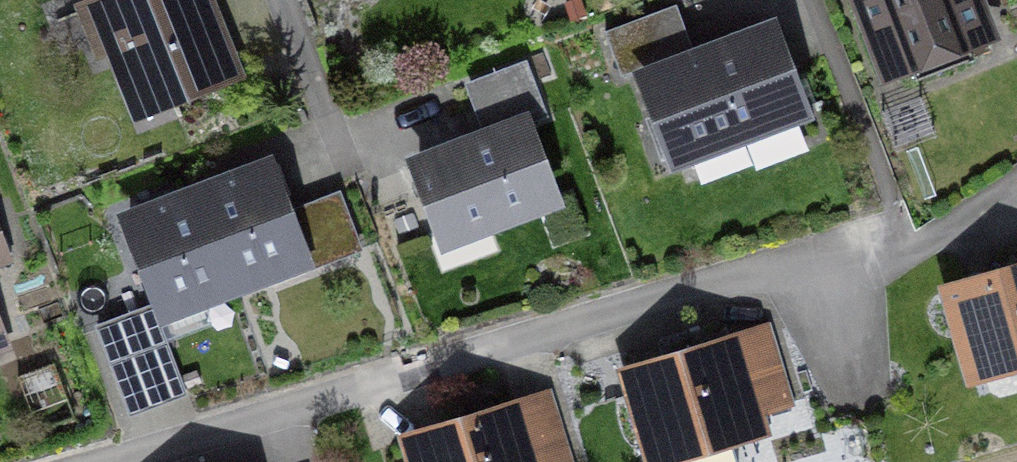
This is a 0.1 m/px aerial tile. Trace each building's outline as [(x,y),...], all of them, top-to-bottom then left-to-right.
[(77,4),(125,126),(245,79),(214,0),(87,0),(77,4)] [(881,97),(1000,52),(980,0),(844,0),(881,97)] [(815,122),(777,18),(635,70),(673,174),(815,122)] [(531,116),(407,160),(441,254),(565,210),(531,116)] [(273,160),(198,189),(240,298),(315,269),(273,160)] [(155,331),(240,298),(198,189),(113,221),(147,310),(155,331)] [(943,289),(972,385),(1016,372),(1016,267),(943,289)] [(95,330),(129,421),(182,400),(155,331),(147,310),(95,330)] [(621,375),(646,461),(698,461),(805,431),(775,331),(621,375)] [(402,444),(407,461),(573,461),(554,398),(402,444)]
